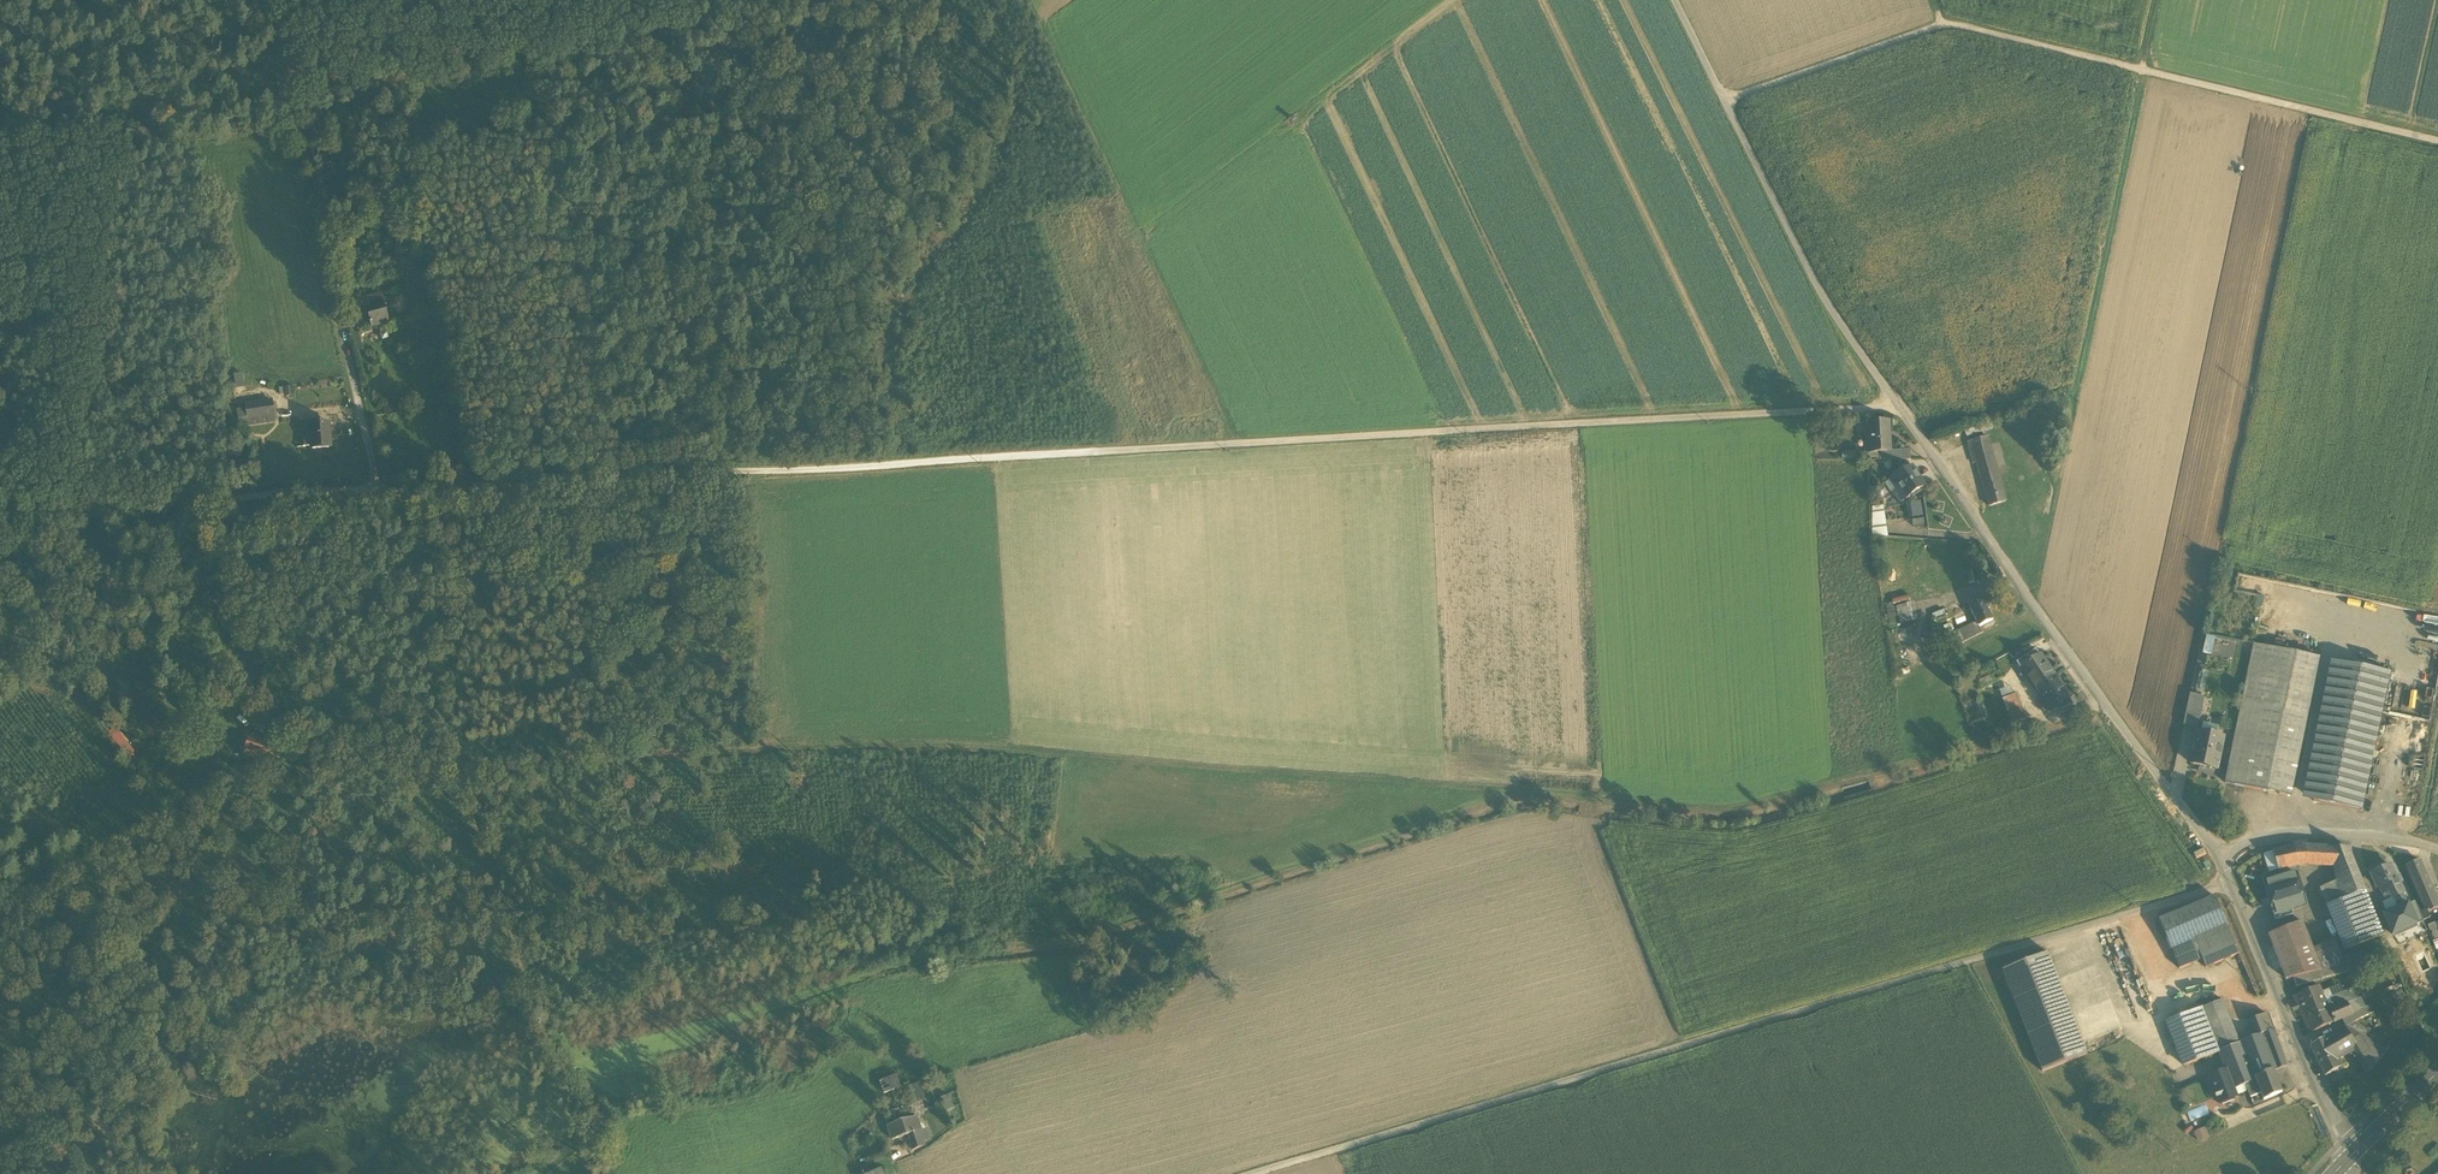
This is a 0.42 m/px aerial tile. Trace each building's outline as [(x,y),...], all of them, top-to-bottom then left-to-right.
[(390,231),(398,232),(399,221),(392,220),(390,231)] [(369,319),(372,328),(388,323),(380,294),(366,298),(348,302),(352,319),(353,319),(358,318),(359,321),(369,319)] [(352,333),(354,344),(361,342),(358,331),(352,333)] [(361,342),(354,344),(356,351),(362,349),(361,342)] [(245,406),(246,419),(269,416),(270,419),(274,419),(272,402),(251,405),(251,401),(244,402),(245,406)] [(270,422),(270,419),(269,416),(246,419),(247,424),(270,422)] [(309,425),(310,441),(310,446),(312,446),(313,448),(329,448),(329,445),(331,445),(330,424),(317,424),(317,419),(311,419),(311,424),(309,425)] [(1889,422),(1874,423),(1877,452),(1891,451),(1889,422)] [(1866,424),(1868,442),(1869,453),(1877,452),(1874,423),(1866,424)] [(1985,492),(1988,506),(2004,501),(1987,438),(1967,443),(1970,451),(1973,450),(1975,458),(1979,457),(1988,491),(1985,492)] [(1877,460),(1905,460),(1905,451),(1891,451),(1877,452),(1877,460)] [(1975,458),(1985,492),(1988,491),(1979,457),(1975,458)] [(1891,480),(1896,489),(1899,487),(1907,498),(1925,486),(1912,466),(1891,480)] [(1899,503),(1907,498),(1899,487),(1896,489),(1892,492),(1899,503)] [(1920,500),(1908,500),(1909,515),(1921,515),(1920,500)] [(1872,535),(1888,536),(1884,505),(1873,507),(1872,535)] [(1921,516),(1910,516),(1910,525),(1922,524),(1921,516)] [(2241,599),(2260,604),(2262,596),(2243,591),(2241,599)] [(1900,602),(1909,600),(1907,595),(1890,599),(1891,603),(1900,601),(1900,602)] [(1898,623),(1915,618),(1910,600),(1893,605),(1898,623)] [(1970,606),(1978,623),(1968,628),(1973,638),(1983,633),(1980,626),(1993,620),(1988,609),(1990,607),(1989,603),(1986,604),(1984,600),(1970,606)] [(1958,639),(1960,644),(1963,642),(1973,638),(1968,628),(1959,632),(1961,638),(1958,639)] [(2253,644),(2242,700),(2308,714),(2319,657),(2253,644)] [(2016,661),(2020,668),(2040,654),(2036,647),(2016,661)] [(2020,668),(2035,690),(2055,676),(2040,654),(2020,668)] [(2303,799),(2314,801),(2343,662),(2331,660),(2303,799)] [(2390,672),(2343,662),(2314,801),(2361,811),(2390,672)] [(2196,687),(2204,688),(2208,670),(2200,669),(2196,687)] [(1974,676),(1977,687),(2000,680),(1997,670),(1974,676)] [(2070,697),(2055,676),(2035,690),(2050,711),(2070,697)] [(1999,689),(2001,695),(2010,692),(2007,685),(1999,689)] [(2190,692),(2186,711),(2183,725),(2197,728),(2200,714),(2204,695),(2190,692)] [(2002,698),(2004,705),(2018,700),(2016,693),(2002,698)] [(2004,705),(2007,711),(2020,706),(2018,700),(2004,705)] [(2291,797),(2308,714),(2242,700),(2225,783),(2291,797)] [(2007,711),(2009,718),(2023,713),(2020,706),(2007,711)] [(2025,720),(2023,713),(2009,718),(2012,725),(2025,720)] [(111,716),(102,721),(120,752),(129,747),(111,716)] [(2198,731),(2214,733),(2215,725),(2199,723),(2198,731)] [(2190,763),(2217,769),(2224,738),(2197,732),(2190,763)] [(244,753),(270,762),(276,746),(250,737),(244,753)] [(2306,845),(2295,846),(2296,865),(2307,866),(2334,866),(2329,847),(2306,845)] [(2278,869),(2296,865),(2295,846),(2272,851),(2276,865),(2278,869)] [(2348,848),(2329,847),(2334,866),(2336,881),(2340,898),(2359,893),(2366,891),(2348,848)] [(2420,904),(2424,912),(2427,911),(2437,906),(2419,861),(2405,868),(2420,904)] [(2390,892),(2393,898),(2402,893),(2390,866),(2372,874),(2377,887),(2386,883),(2390,892)] [(2285,891),(2288,899),(2302,894),(2294,873),(2280,877),(2285,891)] [(2264,882),(2268,896),(2285,891),(2280,877),(2264,882)] [(2377,937),(2359,893),(2340,898),(2336,881),(2320,887),(2327,905),(2345,950),(2377,937)] [(2386,883),(2377,887),(2381,895),(2390,892),(2386,883)] [(2287,906),(2290,905),(2288,899),(2285,891),(2268,896),(2276,920),(2290,916),(2287,906)] [(2393,898),(2397,909),(2407,904),(2402,893),(2393,898)] [(2302,894),(2288,899),(2290,905),(2291,908),(2303,904),(2305,904),(2302,894)] [(2159,920),(2179,969),(2202,959),(2206,967),(2239,953),(2215,896),(2159,920)] [(2414,902),(2408,905),(2416,924),(2415,925),(2423,922),(2422,920),(2416,906),(2414,902)] [(2383,915),(2392,935),(2415,925),(2416,924),(2408,905),(2407,904),(2397,909),(2383,915)] [(2416,906),(2422,920),(2429,916),(2427,911),(2424,912),(2420,904),(2416,906)] [(2268,934),(2286,979),(2345,965),(2335,940),(2313,949),(2302,921),(2268,934)] [(2003,970),(2042,1071),(2087,1054),(2047,953),(2003,970)] [(2345,966),(2320,972),(2322,978),(2346,972),(2345,966)] [(2311,982),(2322,979),(2322,978),(2320,972),(2309,975),(2311,982)] [(2294,978),(2296,986),(2311,982),(2309,975),(2294,978)] [(2285,978),(2280,979),(2287,995),(2294,992),(2290,981),(2287,983),(2285,978)] [(2340,985),(2321,992),(2327,1006),(2331,1004),(2332,996),(2343,992),(2340,985)] [(2294,997),(2302,1016),(2315,1010),(2316,1015),(2329,1010),(2327,1006),(2321,992),(2319,986),(2294,997)] [(2332,996),(2331,1004),(2333,1008),(2346,1003),(2359,998),(2360,997),(2357,988),(2356,986),(2343,992),(2332,996)] [(2359,998),(2346,1003),(2352,1013),(2364,1007),(2359,998)] [(2222,999),(2178,1016),(2196,1061),(2218,1052),(2219,1052),(2218,1051),(2229,1047),(2239,1043),(2222,999)] [(2333,1008),(2329,1010),(2333,1022),(2341,1019),(2352,1014),(2352,1013),(2346,1003),(2333,1008)] [(2341,1019),(2345,1025),(2346,1026),(2354,1022),(2363,1017),(2373,1012),(2370,1005),(2364,1007),(2352,1013),(2352,1014),(2341,1019)] [(2310,1033),(2333,1022),(2329,1010),(2316,1015),(2315,1010),(2302,1016),(2310,1033)] [(2249,1020),(2256,1036),(2272,1030),(2265,1013),(2249,1020)] [(2184,1066),(2196,1061),(2178,1016),(2166,1021),(2184,1066)] [(2377,1036),(2354,1022),(2346,1026),(2373,1043),(2377,1036)] [(2360,1064),(2365,1073),(2371,1070),(2387,1051),(2384,1049),(2380,1047),(2373,1043),(2346,1026),(2345,1025),(2325,1037),(2330,1052),(2335,1051),(2340,1058),(2356,1050),(2363,1062),(2360,1064)] [(2272,1029),(2272,1030),(2256,1036),(2240,1043),(2247,1061),(2269,1052),(2279,1048),(2272,1029)] [(2384,1040),(2377,1036),(2373,1043),(2380,1047),(2384,1040)] [(2310,1046),(2325,1076),(2344,1065),(2340,1058),(2335,1051),(2330,1052),(2325,1037),(2310,1046)] [(2245,1084),(2254,1080),(2247,1061),(2240,1043),(2239,1043),(2229,1047),(2237,1066),(2244,1084),(2245,1084)] [(2218,1052),(2225,1070),(2237,1066),(2229,1047),(2218,1051),(2219,1052),(2218,1052)] [(2279,1048),(2269,1052),(2272,1061),(2283,1057),(2279,1048)] [(2286,1065),(2283,1057),(2272,1061),(2269,1052),(2247,1061),(2254,1080),(2255,1080),(2255,1078),(2273,1070),(2286,1065)] [(2210,1079),(2211,1083),(2211,1084),(2211,1086),(2212,1088),(2214,1089),(2218,1100),(2219,1102),(2222,1101),(2222,1104),(2234,1099),(2233,1097),(2236,1096),(2233,1088),(2244,1084),(2237,1066),(2225,1070),(2209,1077),(2210,1079)] [(2255,1078),(2255,1080),(2261,1093),(2263,1099),(2281,1092),(2273,1070),(2255,1078)] [(2211,1083),(2210,1079),(2205,1081),(2214,1102),(2218,1100),(2214,1089),(2212,1088),(2211,1086),(2211,1084),(2211,1083)] [(2250,1097),(2261,1093),(2255,1080),(2254,1080),(2245,1084),(2250,1097)] [(880,1085),(884,1095),(896,1091),(892,1081),(880,1085)] [(916,1102),(927,1097),(921,1081),(909,1086),(916,1102)] [(911,1105),(914,1113),(918,1111),(912,1096),(907,1098),(901,1100),(904,1107),(911,1105)] [(893,1139),(911,1133),(921,1130),(923,1129),(918,1116),(916,1117),(914,1113),(911,1105),(904,1107),(885,1113),(888,1125),(893,1139)] [(2194,1140),(2206,1136),(2202,1126),(2191,1131),(2194,1140)] [(926,1144),(921,1130),(911,1133),(915,1145),(913,1146),(914,1149),(926,1144)]
